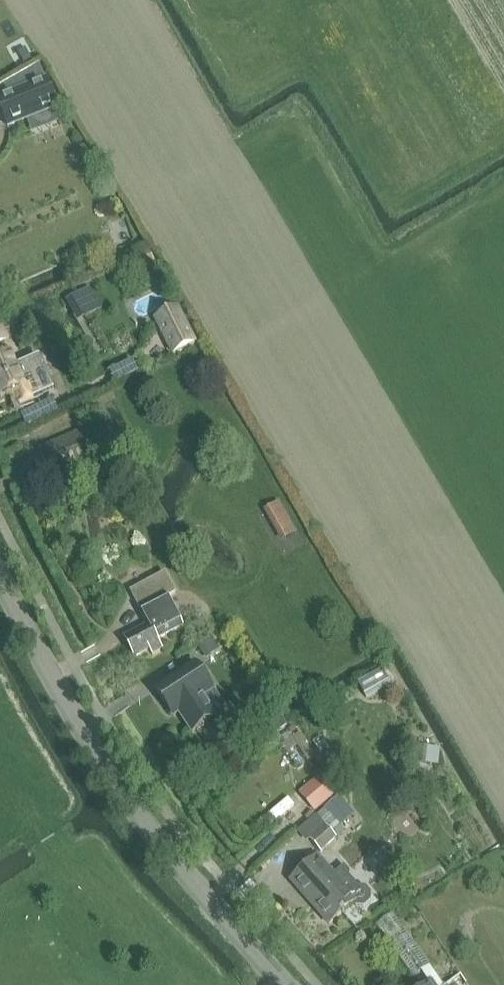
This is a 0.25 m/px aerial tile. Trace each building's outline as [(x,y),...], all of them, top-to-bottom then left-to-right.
[(0,98),(0,108),(8,128),(27,120),(54,110),(58,108),(48,82),(47,79),(0,98)] [(157,321),(176,358),(200,346),(181,309),(157,321)] [(1,324),(0,324),(0,348),(9,344),(1,324)] [(0,359),(0,395),(1,397),(14,392),(20,404),(44,394),(29,360),(16,366),(11,354),(0,359)] [(40,449),(51,474),(90,457),(80,432),(40,449)] [(148,624),(124,637),(134,658),(150,650),(152,655),(164,650),(158,639),(184,626),(168,596),(175,592),(165,572),(130,590),(148,624)] [(196,663),(156,689),(173,716),(179,712),(193,732),(216,717),(227,710),(214,690),(196,663)] [(323,773),(299,794),(315,812),(339,792),(323,773)] [(311,838),(321,850),(336,836),(326,825),(325,825),(311,838)] [(333,874),(317,857),(295,877),(321,905),(317,909),(329,922),(353,901),(356,905),(365,906),(371,900),(371,892),(366,885),(358,884),(350,875),(350,870),(344,864),(333,874)] [(393,913),(376,924),(412,976),(421,970),(429,965),(393,913)] [(429,965),(421,970),(430,983),(432,984),(443,984),(429,965)]
